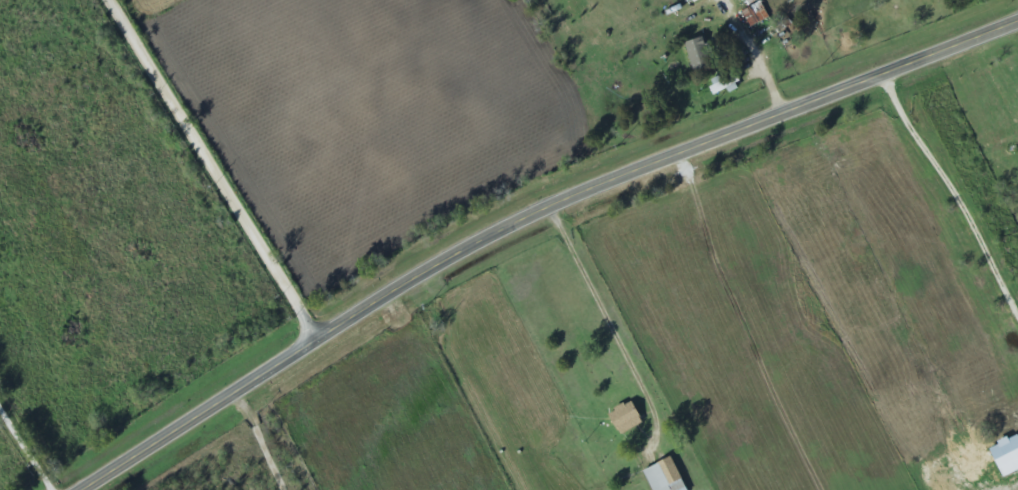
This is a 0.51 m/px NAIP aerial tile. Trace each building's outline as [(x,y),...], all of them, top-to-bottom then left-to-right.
[(749,29),(768,18),(759,2),(740,12),(749,29)] [(688,70),(710,67),(706,38),(684,41),(688,70)] [(606,412),(614,435),(639,427),(631,403),(606,412)] [(998,479),(1017,471),(1017,439),(1016,435),(985,447),(998,479)] [(668,458),(640,471),(649,489),(683,489),(668,458)]
